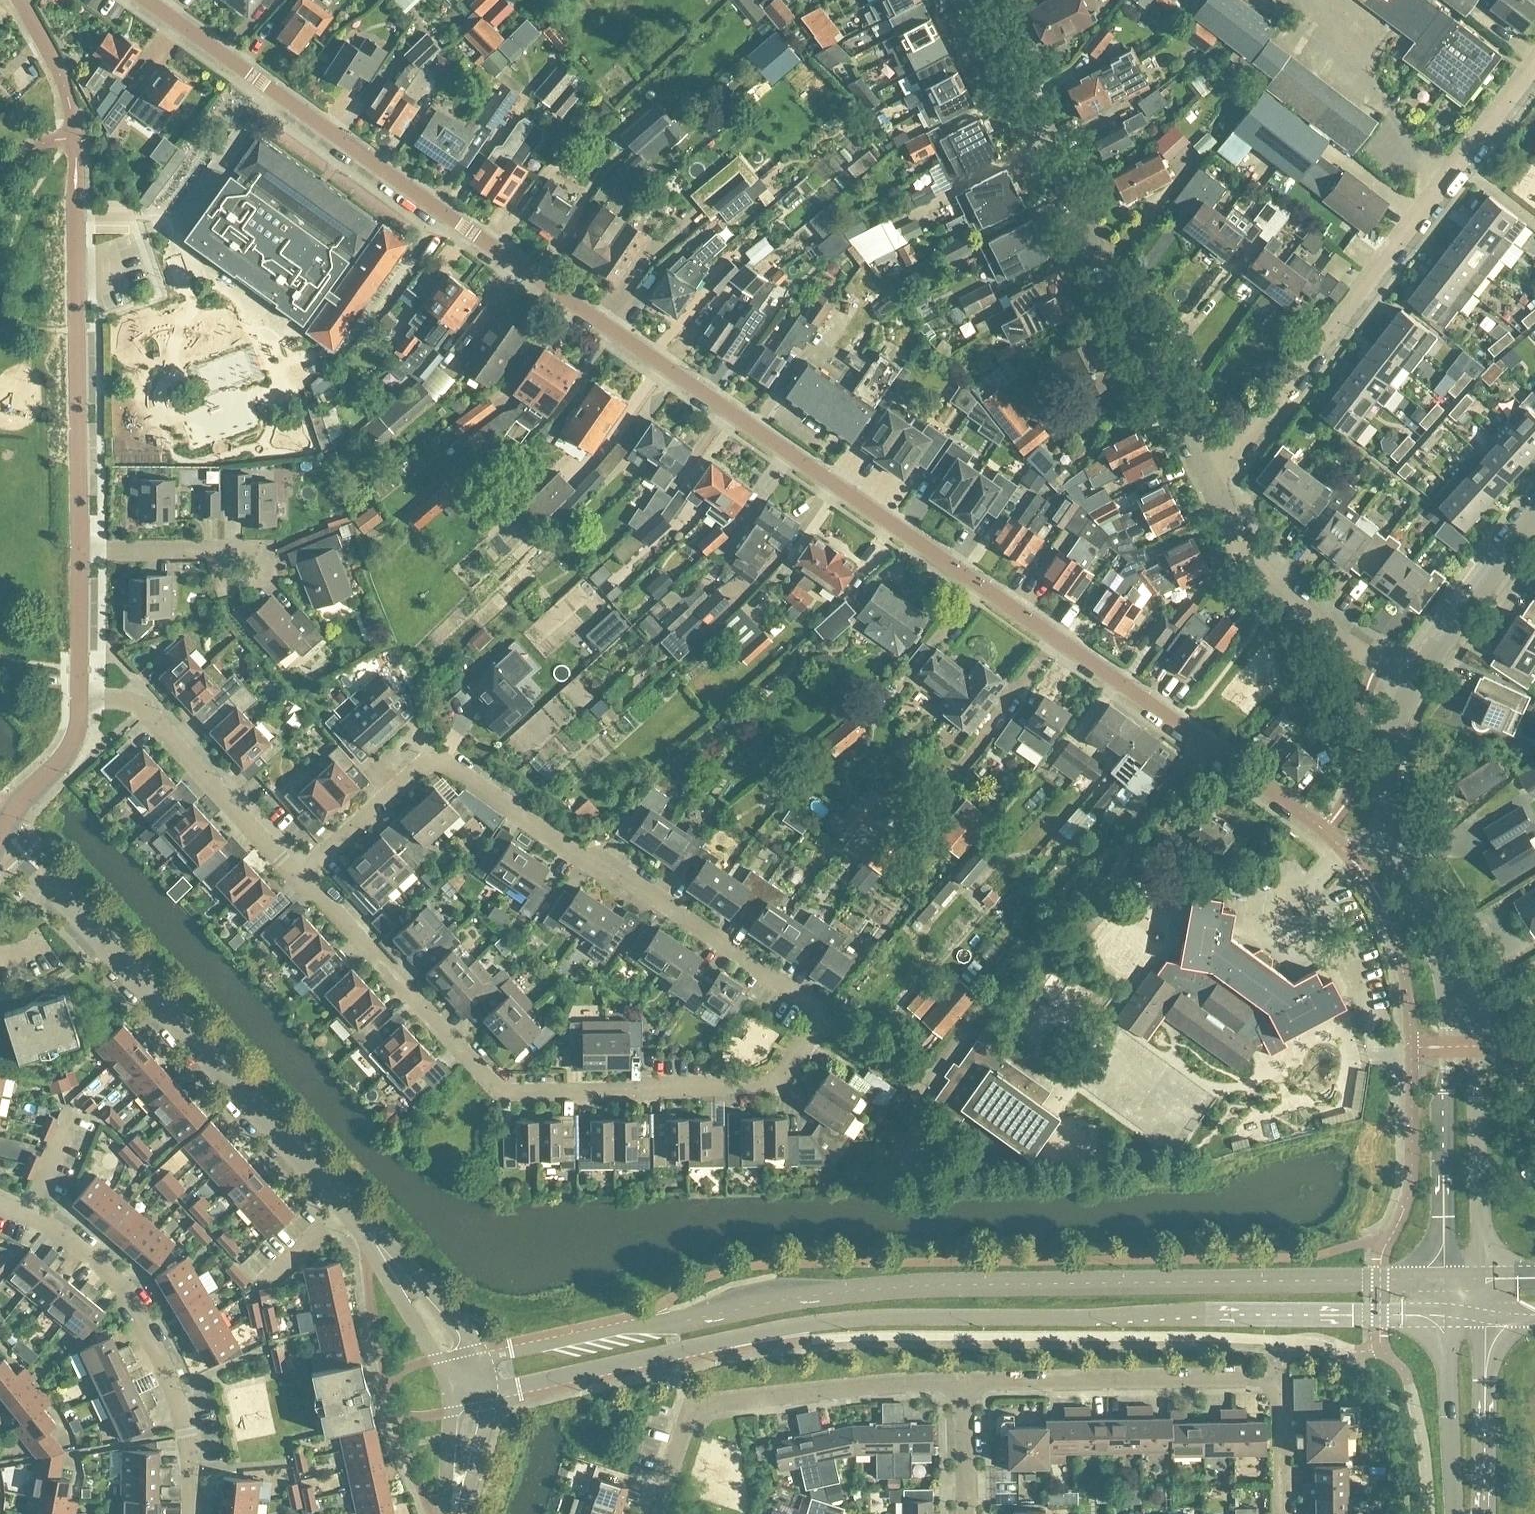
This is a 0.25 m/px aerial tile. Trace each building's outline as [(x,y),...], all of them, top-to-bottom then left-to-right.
[(248,15),(258,0),(228,0),(248,15)] [(333,16),(313,1),(310,5),(303,0),(298,0),(282,22),(285,25),(277,36),(298,52),(314,30),(320,34),(333,16)] [(418,0),(392,0),(404,13),(418,0)] [(481,16),(482,15),(484,13),(497,0),(474,0),(470,4),(481,16)] [(484,13),(496,25),(514,6),(508,0),(497,0),(484,13)] [(753,23),(766,13),(762,8),(763,7),(757,0),(734,0),(753,23)] [(762,8),(766,13),(769,16),(785,3),(783,0),(771,0),(763,6),(763,7),(762,8)] [(914,0),(875,0),(868,3),(871,9),(865,12),(870,23),(914,0)] [(1094,11),(1087,15),(1080,0),(1054,0),(1030,12),(1047,46),(1051,44),(1053,47),(1066,40),(1065,37),(1088,26),(1086,24),(1097,19),(1094,11)] [(1170,10),(1176,2),(1172,0),(1156,0),(1170,10)] [(1250,59),(1275,25),(1243,0),(1205,0),(1193,15),(1250,59)] [(1462,24),(1430,0),(1360,0),(1414,41),(1402,57),(1464,104),(1501,54),(1462,24)] [(1476,0),(1446,0),(1465,14),(1476,0)] [(1491,6),(1521,30),(1534,12),(1534,0),(1496,0),(1491,6)] [(898,34),(930,17),(922,1),(901,11),(872,26),(876,36),(894,27),(898,34)] [(785,3),(769,16),(779,28),(795,15),(791,10),(785,3)] [(803,21),(807,26),(814,34),(821,28),(833,22),(821,6),(817,8),(801,16),(803,21)] [(402,12),(398,18),(398,24),(404,28),(411,19),(402,12)] [(482,15),(481,16),(463,33),(486,56),(505,38),(482,15)] [(906,50),(938,34),(930,17),(898,34),(883,41),(887,49),(891,47),(895,56),(906,50)] [(527,18),(513,31),(527,45),(538,34),(540,32),(527,18)] [(1185,36),(1205,52),(1218,36),(1197,20),(1185,36)] [(834,43),(838,40),(832,32),(838,28),(833,22),(821,28),(814,34),(813,35),(820,42),(825,48),(834,43)] [(1096,56),(1114,33),(1103,25),(1085,47),(1096,56)] [(540,32),(538,34),(543,39),(547,36),(541,31),(540,32)] [(780,31),(752,54),(775,81),(803,58),(780,31)] [(122,76),(142,48),(139,46),(137,43),(135,41),(130,40),(122,34),(118,40),(108,33),(94,52),(104,59),(103,61),(102,62),(87,83),(95,90),(111,68),(122,76)] [(384,121),(419,69),(422,70),(425,66),(423,65),(437,51),(440,48),(425,33),(405,52),(412,60),(406,66),(395,83),(388,78),(367,110),(384,121)] [(899,74),(944,52),(947,51),(938,34),(906,50),(895,56),(899,64),(895,66),(899,74)] [(368,78),(386,50),(367,38),(360,49),(346,40),(326,72),(348,86),(358,71),(368,78)] [(1377,122),(1290,55),(1269,39),(1252,61),(1273,77),(1266,87),(1353,153),(1377,122)] [(849,56),(834,43),(825,48),(840,61),(849,56)] [(496,47),(482,62),(496,75),(501,69),(510,60),(496,47)] [(840,61),(825,48),(814,53),(828,67),(840,61)] [(1121,79),(1118,72),(1136,63),(1130,50),(1109,61),(1110,62),(1066,84),(1075,102),(1121,79)] [(412,105),(433,73),(438,76),(449,60),(437,51),(423,65),(425,66),(422,70),(419,69),(384,121),(400,132),(416,108),(412,105)] [(920,88),(957,70),(949,54),(906,75),(910,84),(916,80),(920,88)] [(465,56),(459,65),(460,68),(462,71),(465,73),(469,74),(472,73),(475,71),(479,65),(465,56)] [(533,93),(551,107),(578,74),(562,60),(533,93)] [(1084,119),(1148,86),(1136,63),(1118,72),(1121,79),(1075,102),(1080,111),(1084,119)] [(145,91),(133,108),(133,109),(135,107),(159,125),(157,127),(158,127),(171,110),(172,110),(190,84),(175,73),(174,70),(170,70),(164,65),(152,81),(148,78),(141,88),(145,91)] [(479,65),(475,71),(489,80),(486,84),(485,84),(496,91),(503,81),(492,74),(479,65)] [(920,88),(903,96),(908,106),(918,101),(922,109),(933,103),(965,87),(957,70),(920,88)] [(588,82),(578,74),(551,107),(561,115),(588,82)] [(1198,98),(1210,92),(1201,76),(1189,83),(1198,98)] [(848,84),(859,97),(869,88),(860,77),(848,84)] [(496,91),(477,118),(481,120),(493,129),(494,129),(519,93),(519,92),(503,81),(496,91)] [(930,125),(973,104),(965,87),(933,103),(922,109),(930,125)] [(869,88),(859,97),(870,109),(879,102),(869,88)] [(1148,115),(1167,100),(1157,88),(1138,102),(1148,115)] [(103,119),(105,116),(120,96),(110,89),(97,108),(103,119)] [(110,133),(136,97),(126,89),(120,98),(103,120),(110,133)] [(1320,153),(1329,140),(1263,90),(1218,149),(1237,164),(1252,144),(1299,180),(1313,161),(1338,180),(1324,199),(1366,232),(1388,202),(1346,170),(1345,172),(1320,153)] [(597,104),(596,112),(601,117),(611,109),(602,99),(597,104)] [(605,180),(610,172),(609,171),(614,167),(634,151),(643,143),(645,145),(673,121),(657,101),(628,125),(620,117),(594,140),(606,154),(581,191),(593,198),(605,180)] [(1191,108),(1184,114),(1190,121),(1197,114),(1191,108)] [(427,124),(415,142),(451,167),(463,149),(474,132),(473,131),(439,109),(428,125),(427,124)] [(1133,142),(1127,132),(1139,125),(1147,122),(1142,112),(1134,115),(1097,135),(1093,137),(1103,157),(1133,142)] [(487,192),(535,123),(527,118),(519,121),(503,144),(496,145),(488,157),(471,181),(487,192)] [(939,161),(990,136),(981,118),(944,136),(939,126),(926,132),(910,140),(906,142),(916,161),(935,151),(939,161)] [(685,135),(673,121),(645,145),(643,143),(634,151),(635,152),(636,151),(646,162),(668,142),(672,146),(685,135)] [(520,179),(528,167),(522,163),(531,150),(533,151),(542,138),(544,129),(535,123),(487,192),(504,203),(520,180),(520,179)] [(1168,158),(1189,138),(1175,123),(1153,143),(1168,158)] [(1208,129),(1199,139),(1208,149),(1218,140),(1208,129)] [(905,131),(892,138),(897,147),(906,142),(910,140),(905,131)] [(405,246),(408,243),(382,224),(381,226),(345,200),(346,198),(323,181),(258,134),(234,169),(242,174),(239,178),(231,172),(184,238),(234,274),(235,272),(304,321),(306,318),(313,323),(308,330),(310,332),(329,345),(333,348),(405,246)] [(952,186),(949,179),(958,174),(999,154),(990,136),(939,161),(940,163),(929,169),(937,184),(932,186),(930,183),(907,194),(913,206),(952,186)] [(1522,153),(1534,163),(1534,137),(1522,153)] [(164,138),(152,154),(165,163),(166,164),(178,148),(164,138)] [(649,164),(646,162),(636,151),(635,152),(617,169),(629,182),(649,164)] [(1172,178),(1158,151),(1112,175),(1126,203),(1172,178)] [(851,177),(876,167),(871,156),(847,166),(851,177)] [(1224,216),(1211,206),(1226,187),(1199,166),(1174,199),(1193,213),(1184,225),(1205,241),(1224,216)] [(964,211),(1015,186),(1006,168),(963,189),(964,191),(956,195),(964,211)] [(761,177),(736,196),(721,209),(719,210),(727,221),(753,201),(752,200),(768,187),(761,177)] [(576,204),(561,194),(564,189),(549,179),(532,204),(536,207),(530,216),(543,225),(541,228),(552,236),(554,233),(556,234),(576,204)] [(993,220),(1024,205),(1015,186),(964,211),(964,213),(967,220),(968,224),(973,221),(977,229),(986,225),(985,224),(993,220)] [(1513,242),(1527,224),(1490,195),(1483,204),(1479,201),(1472,210),(1476,213),(1513,242)] [(1248,225),(1258,233),(1278,207),(1268,199),(1248,225)] [(623,224),(625,220),(600,203),(578,235),(582,238),(573,250),(595,265),(623,224)] [(1288,215),(1278,207),(1258,233),(1268,240),(1244,272),(1265,288),(1284,262),(1273,254),(1283,241),(1274,234),(1288,215)] [(964,213),(946,222),(949,229),(951,228),(950,224),(964,217),(966,221),(967,220),(964,213)] [(1513,242),(1476,213),(1463,230),(1500,259),(1513,242)] [(1225,257),(1245,232),(1224,216),(1205,241),(1225,257)] [(889,218),(848,239),(866,261),(923,232),(916,218),(895,228),(889,218)] [(989,262),(1040,236),(1031,219),(1000,234),(980,244),(986,256),(989,262)] [(628,269),(649,237),(625,220),(623,224),(595,265),(597,266),(596,270),(602,274),(606,272),(616,279),(625,267),(628,269)] [(803,242),(820,230),(813,220),(796,232),(803,242)] [(827,237),(839,252),(849,244),(836,229),(827,237)] [(1312,229),(1302,242),(1314,252),(1325,239),(1312,229)] [(1500,259),(1463,230),(1450,247),(1478,269),(1478,268),(1485,274),(1487,276),(1500,259)] [(965,233),(953,239),(961,254),(972,248),(965,233)] [(998,279),(1041,257),(1049,253),(1040,236),(989,262),(998,279)] [(949,260),(961,254),(953,239),(942,245),(949,260)] [(662,307),(681,278),(694,267),(696,264),(699,261),(704,265),(705,264),(704,263),(716,252),(706,241),(687,258),(683,254),(667,269),(647,297),(652,300),(651,303),(656,306),(660,305),(662,307)] [(910,242),(898,248),(907,264),(918,258),(910,242)] [(1472,291),(1474,293),(1487,276),(1485,274),(1478,268),(1478,269),(1450,247),(1437,264),(1471,291),(1472,291)] [(1326,275),(1293,250),(1284,262),(1265,288),(1285,303),(1300,284),(1313,294),(1319,286),(1328,293),(1339,279),(1329,271),(1326,275)] [(751,258),(746,263),(750,267),(755,263),(751,258)] [(730,280),(736,274),(740,270),(739,269),(729,259),(707,283),(718,293),(730,280)] [(676,316),(707,271),(710,267),(705,264),(704,265),(699,261),(696,264),(694,267),(681,278),(662,307),(664,308),(664,312),(668,315),(672,313),(676,316)] [(717,348),(743,311),(748,304),(766,278),(750,267),(746,263),(739,269),(740,270),(736,274),(730,280),(744,290),(739,297),(733,293),(728,300),(726,299),(700,336),(717,348)] [(1471,291),(1437,264),(1423,281),(1459,309),(1460,310),(1474,293),(1472,291),(1471,291)] [(980,333),(1001,322),(1066,290),(1060,276),(1058,272),(1009,297),(1014,305),(976,324),(980,333)] [(421,340),(463,285),(448,273),(424,305),(430,310),(418,326),(408,329),(408,335),(398,348),(399,348),(407,354),(408,355),(419,340),(420,341),(421,340)] [(717,348),(733,359),(766,313),(758,308),(775,284),(766,278),(748,304),(743,311),(717,348)] [(1445,327),(1459,309),(1423,281),(1410,299),(1445,327)] [(989,284),(974,291),(982,306),(997,299),(989,284)] [(454,328),(479,297),(463,285),(421,340),(420,341),(419,340),(408,355),(407,354),(402,361),(389,367),(402,379),(409,370),(421,380),(424,379),(444,356),(434,349),(440,342),(436,339),(448,324),(454,328)] [(408,285),(401,295),(413,304),(420,294),(408,285)] [(1010,340),(1075,308),(1066,290),(1001,322),(1010,340)] [(967,314),(982,306),(974,291),(960,299),(967,314)] [(805,317),(819,326),(836,302),(821,293),(805,317)] [(1265,296),(1257,307),(1263,312),(1271,301),(1265,296)] [(1438,336),(1430,330),(1402,309),(1388,327),(1424,354),(1438,336)] [(1534,322),(1534,314),(1532,311),(1522,319),(1529,327),(1534,322)] [(501,367),(525,332),(517,326),(517,323),(514,319),(510,318),(506,319),(498,313),(490,326),(485,325),(479,334),(481,338),(462,365),(489,384),(492,379),(497,379),(503,371),(501,367)] [(814,333),(819,326),(805,317),(800,313),(774,352),(767,347),(750,371),(767,382),(795,342),(803,348),(814,333)] [(1411,371),(1424,354),(1388,327),(1375,344),(1381,348),(1403,365),(1411,371)] [(1509,331),(1499,339),(1505,347),(1515,338),(1509,331)] [(1114,382),(1097,348),(1091,337),(1050,358),(1059,375),(1072,369),(1086,396),(1114,382)] [(1495,355),(1505,347),(1499,339),(1488,348),(1495,355)] [(940,342),(932,352),(944,361),(952,352),(940,342)] [(1018,355),(1012,344),(994,353),(999,364),(1005,361),(1009,358),(1010,359),(1018,355)] [(1403,365),(1381,348),(1375,344),(1362,361),(1390,382),(1403,365)] [(523,414),(530,403),(561,359),(544,347),(524,377),(512,392),(522,399),(515,408),(502,411),(466,437),(475,450),(517,418),(523,414)] [(854,435),(884,391),(889,384),(895,375),(901,367),(880,352),(872,365),(850,350),(844,359),(865,374),(852,392),(806,360),(783,394),(833,428),(850,440),(854,435)] [(254,432),(241,388),(266,381),(257,351),(198,368),(211,412),(185,419),(194,449),(254,432)] [(557,400),(578,370),(561,359),(530,403),(523,414),(517,418),(531,427),(539,420),(544,413),(547,415),(557,400)] [(1028,426),(999,388),(1020,372),(1010,359),(1005,361),(971,386),(1012,438),(1028,426)] [(1398,389),(1390,382),(1362,361),(1349,378),(1377,399),(1385,406),(1398,389)] [(1466,370),(1457,380),(1465,386),(1474,376),(1466,370)] [(1363,416),(1377,399),(1349,378),(1336,395),(1363,416)] [(1456,396),(1465,386),(1457,380),(1449,390),(1456,396)] [(592,452),(626,403),(596,382),(577,409),(575,408),(565,423),(567,424),(562,431),(592,452)] [(393,431),(431,398),(432,398),(429,395),(422,385),(420,383),(381,417),(378,414),(364,426),(365,426),(335,449),(340,455),(351,446),(351,447),(369,431),(381,445),(394,432),(393,431)] [(909,422),(916,413),(884,391),(854,435),(864,442),(863,443),(878,453),(875,457),(882,461),(909,422)] [(1467,393),(1458,403),(1466,410),(1475,400),(1467,393)] [(1370,421),(1363,416),(1336,395),(1322,413),(1356,439),(1370,421)] [(488,396),(455,420),(462,430),(495,405),(488,396)] [(982,425),(989,415),(977,401),(967,415),(982,425)] [(330,441),(317,402),(307,405),(322,450),(332,446),(330,441)] [(1438,402),(1429,412),(1436,419),(1445,409),(1438,402)] [(1533,411),(1523,402),(1508,419),(1514,425),(1534,444),(1534,409),(1533,411)] [(1457,420),(1466,410),(1458,403),(1449,413),(1457,420)] [(1427,429),(1436,419),(1429,412),(1420,422),(1427,429)] [(1514,425),(1508,419),(1493,435),(1526,465),(1534,455),(1534,444),(1514,425)] [(654,461),(673,434),(670,432),(669,430),(665,428),(662,427),(652,420),(627,457),(638,464),(645,455),(654,461)] [(1022,454),(1047,433),(1037,420),(1012,441),(1022,454)] [(930,462),(948,435),(928,422),(921,431),(909,422),(882,461),(903,476),(918,454),(930,462)] [(1438,425),(1430,435),(1437,442),(1446,432),(1438,425)] [(343,431),(330,441),(332,446),(332,449),(345,440),(343,431)] [(1089,477),(1147,449),(1137,431),(1104,447),(1107,455),(1084,466),(1089,477)] [(671,478),(692,448),(682,441),(681,439),(677,436),(675,436),(673,434),(654,461),(666,469),(663,473),(671,478)] [(1409,435),(1400,445),(1407,451),(1416,441),(1409,435)] [(1428,452),(1437,442),(1430,435),(1421,445),(1428,452)] [(1526,465),(1493,435),(1478,451),(1511,481),(1526,465)] [(952,510),(979,471),(966,462),(973,453),(953,439),(935,465),(946,473),(930,495),(952,510)] [(578,509),(627,450),(617,442),(568,502),(578,509)] [(1055,477),(1062,485),(1067,480),(1060,473),(1059,475),(1051,467),(1056,462),(1039,444),(1025,455),(1050,481),(1055,477)] [(1284,503),(1308,471),(1291,459),(1296,453),(1284,444),(1257,479),(1267,487),(1266,489),(1284,503)] [(1398,461),(1407,451),(1400,445),(1391,455),(1398,461)] [(1130,479),(1155,467),(1147,449),(1089,477),(1094,487),(1125,472),(1126,471),(1130,479)] [(1511,481),(1478,451),(1478,450),(1463,466),(1496,496),(1511,481)] [(1405,478),(1414,467),(1407,461),(1398,471),(1405,478)] [(712,462),(688,495),(687,497),(696,503),(704,496),(713,502),(732,476),(729,474),(728,471),(724,469),(722,469),(712,462)] [(1496,496),(1463,466),(1449,482),(1482,512),(1496,496)] [(1030,467),(1024,476),(1040,487),(1046,478),(1030,467)] [(1000,510),(1018,484),(998,470),(991,479),(979,471),(952,510),(973,525),(988,503),(1000,510)] [(1313,522),(1332,496),(1333,497),(1341,487),(1340,487),(1329,478),(1324,484),(1308,471),(1284,503),(1301,516),(1303,515),(1312,521),(1313,522)] [(226,497),(226,513),(242,513),(242,523),(273,523),(273,497),(276,497),(276,481),(250,481),(250,473),(226,473),(226,497)] [(540,526),(577,491),(561,474),(524,509),(532,517),(540,526)] [(730,520),(751,489),(741,482),(741,480),(737,477),(734,477),(732,476),(713,502),(706,512),(724,525),(730,520)] [(1055,477),(1050,481),(1049,482),(1059,492),(1065,488),(1062,485),(1055,477)] [(1089,511),(1112,500),(1106,488),(1086,498),(1078,483),(1070,478),(1067,480),(1062,485),(1065,488),(1067,487),(1068,488),(1081,503),(1089,511)] [(177,501),(177,494),(174,493),(174,479),(132,479),(132,495),(140,495),(139,520),(143,520),(146,523),(153,523),(155,520),(174,520),(174,503),(177,501)] [(1345,480),(1340,487),(1341,487),(1333,497),(1332,496),(1313,522),(1312,521),(1304,531),(1315,539),(1314,541),(1331,555),(1355,523),(1362,515),(1348,505),(1359,490),(1345,480)] [(1466,529),(1482,512),(1449,482),(1433,499),(1466,529)] [(419,529),(455,498),(443,483),(406,514),(419,529)] [(1143,505),(1111,521),(1116,531),(1174,502),(1164,484),(1139,497),(1143,505)] [(657,510),(666,506),(672,497),(658,488),(648,504),(657,510)] [(220,516),(220,490),(202,490),(202,516),(220,516)] [(1011,552),(1047,500),(1038,493),(1018,522),(1011,516),(994,540),(1011,552)] [(1063,527),(1079,504),(1067,496),(1051,519),(1063,527)] [(1044,540),(1037,534),(1056,506),(1047,500),(1011,552),(1027,564),(1044,540)] [(1099,522),(1118,512),(1112,500),(1089,511),(1099,522)] [(752,556),(783,512),(768,501),(750,526),(751,527),(734,551),(738,554),(729,567),(740,574),(752,556)] [(1105,541),(1119,553),(1137,548),(1131,536),(1153,525),(1157,533),(1182,520),(1174,502),(1116,531),(1110,534),(1105,541)] [(1110,534),(1099,522),(1089,511),(1081,503),(1066,525),(1081,536),(1067,556),(1060,551),(1059,551),(1058,550),(1057,550),(1059,552),(1043,575),(1060,586),(1096,534),(1105,541),(1110,534)] [(1433,507),(1427,514),(1436,522),(1442,514),(1433,507)] [(367,509),(354,519),(355,520),(358,524),(365,532),(377,523),(367,509)] [(658,509),(613,551),(623,562),(645,541),(648,545),(671,523),(669,521),(661,513),(658,509)] [(763,564),(776,545),(781,548),(799,522),(783,512),(752,556),(740,574),(750,581),(762,564),(763,564)] [(1364,569),(1387,538),(1386,538),(1377,530),(1379,527),(1362,514),(1362,515),(1355,523),(1331,555),(1349,568),(1351,566),(1362,575),(1365,570),(1364,569)] [(1447,519),(1436,533),(1444,539),(1454,526),(1447,519)] [(718,524),(697,543),(708,555),(728,536),(718,524)] [(352,592),(335,549),(342,546),(337,533),(317,540),(322,553),(298,562),(315,606),(352,592)] [(1390,592),(1414,561),(1398,548),(1402,543),(1390,533),(1386,538),(1387,538),(1364,569),(1365,570),(1374,577),(1372,579),(1390,592)] [(1093,574),(1085,569),(1105,541),(1096,534),(1060,586),(1076,598),(1093,574)] [(793,604),(805,590),(815,579),(837,549),(828,543),(827,544),(814,535),(794,563),(807,572),(785,597),(792,603),(793,604)] [(1154,579),(1200,556),(1191,538),(1168,549),(1157,555),(1160,562),(1145,569),(1137,574),(1140,577),(1143,583),(1146,586),(1154,579)] [(1137,548),(1119,553),(1130,562),(1132,564),(1136,562),(1141,563),(1149,558),(1144,546),(1137,548)] [(837,593),(857,565),(844,556),(845,555),(837,549),(815,579),(823,585),(824,584),(837,593)] [(1184,586),(1209,574),(1200,556),(1154,579),(1146,586),(1152,594),(1157,596),(1161,594),(1182,583),(1184,586)] [(1420,612),(1447,577),(1435,568),(1431,574),(1414,561),(1390,592),(1408,606),(1409,604),(1420,612)] [(1109,621),(1135,584),(1140,577),(1137,574),(1145,569),(1141,563),(1136,562),(1132,564),(1130,562),(1121,574),(1126,578),(1117,591),(1109,586),(1092,610),(1109,621)] [(664,572),(646,588),(657,600),(675,584),(664,572)] [(1142,609),(1152,594),(1146,586),(1143,583),(1140,577),(1135,584),(1109,621),(1125,633),(1142,609)] [(171,616),(171,578),(131,578),(131,604),(124,604),(124,628),(136,640),(153,623),(153,616),(171,616)] [(921,626),(928,617),(881,584),(883,583),(881,582),(857,617),(858,617),(859,616),(869,623),(866,628),(871,631),(869,633),(880,641),(882,638),(900,651),(905,643),(908,645),(917,632),(918,632),(922,627),(921,626)] [(672,631),(674,629),(690,615),(689,614),(693,610),(709,595),(700,585),(662,620),(672,631)] [(804,607),(813,597),(805,590),(793,604),(792,603),(783,614),(792,622),(801,611),(804,607)] [(325,635),(300,606),(290,615),(272,595),(248,617),(259,630),(255,634),(278,660),(294,645),(303,655),(325,635)] [(1188,595),(1167,619),(1173,630),(1175,632),(1179,626),(1180,627),(1199,605),(1188,595)] [(832,640),(853,621),(849,617),(856,610),(845,599),(816,626),(817,627),(818,626),(832,640)] [(1531,603),(1523,615),(1521,614),(1508,633),(1534,650),(1534,606),(1531,603)] [(761,631),(740,606),(726,618),(714,629),(736,653),(761,631)] [(614,610),(605,618),(619,633),(628,625),(614,610)] [(1173,630),(1167,619),(1165,613),(1148,635),(1162,645),(1173,630)] [(701,627),(690,615),(674,629),(686,642),(701,627)] [(1223,651),(1240,629),(1223,616),(1206,637),(1223,651)] [(691,647),(686,642),(674,629),(672,631),(661,641),(678,659),(691,647)] [(1186,676),(1207,649),(1197,642),(1202,635),(1194,629),(1189,636),(1188,635),(1167,662),(1186,676)] [(771,641),(763,632),(739,653),(747,662),(771,641)] [(1534,664),(1534,650),(1508,633),(1496,651),(1498,653),(1491,664),(1528,688),(1534,678),(1534,675),(1530,672),(1534,664)] [(471,653),(487,641),(482,634),(466,646),(471,653)] [(203,668),(188,651),(194,645),(185,635),(166,652),(175,661),(160,675),(177,693),(203,668)] [(945,713),(969,682),(961,676),(965,670),(937,648),(916,674),(944,697),(937,706),(945,713)] [(512,683),(530,666),(515,649),(497,666),(494,663),(472,684),(488,701),(480,709),(484,714),(482,715),(481,719),(491,729),(494,729),(496,727),(500,731),(531,703),(512,683)] [(994,696),(1006,681),(1002,678),(1001,676),(997,672),(995,672),(990,669),(989,666),(986,663),(983,663),(979,660),(969,673),(965,670),(961,676),(969,682),(945,713),(970,733),(998,698),(994,696)] [(243,682),(234,672),(227,678),(211,661),(203,668),(177,693),(193,711),(208,697),(217,707),(243,682)] [(378,673),(369,681),(368,680),(359,688),(367,697),(359,705),(387,737),(405,721),(390,704),(399,696),(378,673)] [(1531,696),(1525,693),(1484,675),(1477,690),(1475,689),(1465,712),(1476,717),(1475,718),(1475,720),(1475,722),(1475,723),(1476,724),(1477,726),(1478,727),(1479,728),(1481,728),(1483,728),(1484,728),(1486,728),(1487,727),(1488,726),(1489,725),(1490,724),(1514,734),(1531,696)] [(254,724),(243,712),(258,698),(243,682),(217,707),(225,716),(210,730),(227,748),(254,724)] [(1051,739),(1069,713),(1045,696),(1025,725),(1012,717),(995,742),(1009,752),(1018,738),(1043,755),(1054,740),(1051,739)] [(602,697),(591,708),(598,716),(610,705),(602,697)] [(1107,741),(1125,715),(1109,703),(1085,736),(1102,749),(1107,741)] [(387,737),(359,705),(342,721),(334,713),(325,721),(345,743),(354,735),(370,753),(387,737)] [(1274,738),(1291,719),(1282,711),(1265,731),(1274,738)] [(854,715),(823,740),(835,754),(866,729),(854,715)] [(1123,753),(1142,727),(1125,715),(1107,741),(1116,748),(1123,753)] [(269,741),(254,724),(227,748),(244,766),(258,752),(267,762),(285,745),(276,735),(269,741)] [(1113,798),(1114,799),(1120,792),(1119,791),(1122,786),(1123,787),(1158,740),(1142,727),(1123,753),(1110,769),(1119,777),(1092,808),(1099,814),(1101,811),(1113,798)] [(753,753),(763,742),(757,735),(746,747),(753,753)] [(1170,748),(1158,740),(1123,787),(1122,786),(1119,791),(1120,792),(1114,799),(1122,806),(1135,790),(1143,796),(1175,753),(1170,748)] [(133,790),(160,765),(143,747),(140,750),(134,743),(129,748),(125,743),(117,750),(119,752),(101,768),(111,778),(117,772),(133,790)] [(359,786),(346,771),(355,763),(338,744),(328,754),(334,760),(317,776),(341,803),(359,786)] [(1297,778),(1313,760),(1296,745),(1280,763),(1297,778)] [(1470,801),(1509,775),(1496,755),(1457,781),(1470,801)] [(1104,766),(1091,756),(1081,769),(1094,779),(1104,766)] [(161,797),(176,784),(160,765),(133,790),(149,807),(142,813),(152,823),(170,806),(169,806),(161,797)] [(341,803),(317,776),(299,792),(294,785),(283,795),(300,813),(309,804),(323,819),(341,803)] [(833,811),(823,823),(830,830),(843,841),(883,795),(870,783),(856,799),(855,798),(844,810),(846,811),(841,818),(833,811)] [(668,799),(667,794),(653,784),(631,816),(641,823),(632,836),(652,850),(672,822),(658,813),(668,799)] [(476,812),(459,794),(450,802),(436,787),(418,803),(442,829),(459,813),(466,821),(476,812)] [(464,788),(459,794),(476,812),(491,828),(502,815),(464,788)] [(1194,807),(1180,797),(1175,804),(1189,814),(1194,807)] [(183,845),(210,820),(193,802),(187,808),(178,798),(169,806),(170,806),(152,823),(161,833),(176,851),(183,845)] [(990,818),(966,798),(950,817),(953,820),(938,838),(959,856),(990,818)] [(585,824),(597,815),(587,801),(575,811),(585,824)] [(425,844),(442,829),(418,803),(401,818),(415,834),(406,842),(423,861),(432,852),(425,844)] [(1079,806),(1059,829),(1075,843),(1099,814),(1092,808),(1087,813),(1079,806)] [(1487,828),(1497,846),(1486,853),(1502,880),(1534,860),(1534,846),(1525,830),(1534,825),(1522,806),(1487,828)] [(1235,835),(1202,812),(1188,833),(1221,855),(1235,835)] [(300,822),(318,837),(324,828),(306,814),(300,822)] [(800,815),(793,825),(802,832),(809,822),(800,815)] [(211,852),(226,839),(210,820),(183,845),(176,851),(192,868),(202,878),(220,861),(211,852)] [(652,850),(674,865),(679,857),(689,863),(702,845),(707,837),(690,825),(686,832),(672,822),(652,850)] [(396,885),(423,861),(406,842),(396,851),(382,835),(365,851),(396,885)] [(886,847),(873,837),(858,856),(872,866),(886,847)] [(510,883),(530,853),(511,840),(499,857),(489,850),(474,871),(485,878),(491,869),(510,883)] [(687,886),(709,901),(728,873),(714,864),(719,857),(702,845),(689,863),(683,871),(693,878),(687,886)] [(952,872),(967,886),(991,859),(976,845),(952,872)] [(387,893),(396,885),(365,851),(348,867),(362,882),(353,891),(373,913),(391,897),(387,893)] [(551,886),(541,879),(549,867),(530,853),(510,883),(529,896),(523,905),(534,912),(551,886)] [(1125,864),(1129,858),(1122,853),(1106,876),(1113,880),(1125,864)] [(233,900),(260,875),(243,857),(228,871),(220,861),(202,878),(211,888),(217,882),(233,900)] [(709,901),(730,916),(735,907),(745,914),(769,880),(752,868),(741,883),(728,873),(709,901)] [(869,873),(855,885),(864,895),(878,882),(869,873)] [(183,875),(167,890),(176,899),(192,885),(183,875)] [(261,907),(276,894),(260,875),(233,900),(249,917),(242,923),(252,933),(270,917),(261,907)] [(749,929),(770,944),(789,916),(776,906),(786,892),(769,880),(745,914),(755,921),(749,929)] [(582,930),(601,902),(580,888),(574,896),(564,889),(543,921),(554,928),(556,925),(562,929),(568,921),(582,930)] [(1515,901),(1534,934),(1534,889),(1515,901)] [(1345,1002),(1333,980),(1332,977),(1322,982),(1316,969),(1293,981),(1291,980),(1292,980),(1271,965),(1273,957),(1260,948),(1253,952),(1232,937),(1231,936),(1235,911),(1221,908),(1223,898),(1195,893),(1183,963),(1166,960),(1157,973),(1152,969),(1117,1017),(1147,1039),(1165,1015),(1184,1029),(1239,1069),(1250,1054),(1256,1045),(1263,1041),(1271,1055),(1288,1046),(1282,1035),(1345,1002)] [(626,932),(617,925),(622,917),(601,902),(582,930),(595,940),(591,946),(587,952),(604,964),(608,958),(626,932)] [(435,929),(419,912),(393,936),(409,953),(425,939),(433,949),(452,932),(443,922),(435,929)] [(770,944),(791,958),(797,950),(807,957),(829,923),(812,912),(803,925),(789,916),(770,944)] [(292,955),(318,931),(302,913),(287,926),(278,917),(260,933),(270,944),(276,938),(292,955)] [(846,935),(829,923),(807,957),(816,963),(810,971),(832,986),(851,958),(837,949),(846,935)] [(666,962),(680,942),(659,928),(653,936),(643,929),(625,956),(642,968),(647,961),(661,970),(666,962)] [(238,931),(228,941),(235,948),(245,938),(238,931)] [(320,962),(335,949),(318,931),(292,955),(308,972),(301,978),(310,988),(329,972),(320,962)] [(468,966),(453,949),(461,941),(452,932),(433,949),(442,958),(426,972),(442,989),(468,966)] [(705,972),(695,965),(701,957),(680,942),(666,962),(661,970),(674,979),(670,986),(687,998),(705,972)] [(442,989),(458,1007),(473,993),(482,1002),(491,994),(490,994),(500,985),(492,976),(476,958),(468,966),(442,989)] [(503,967),(492,976),(500,985),(509,977),(511,975),(503,967)] [(342,1010),(369,986),(352,968),(337,981),(329,972),(310,988),(320,999),(326,993),(342,1010)] [(739,990),(742,985),(720,970),(715,978),(705,972),(687,998),(684,1002),(701,1014),(709,1003),(731,1019),(747,995),(739,990)] [(979,994),(959,976),(922,1020),(942,1037),(979,994)] [(525,1011),(533,1003),(509,977),(500,985),(491,994),(499,1003),(484,1017),(499,1034),(525,1011)] [(921,1017),(940,995),(927,983),(907,1006),(921,1017)] [(370,1017),(385,1004),(369,986),(342,1010),(335,1016),(360,1043),(379,1027),(370,1017)] [(80,1041),(64,993),(57,996),(56,993),(43,994),(25,1006),(4,1012),(19,1060),(80,1041)] [(541,1028),(525,1011),(499,1034),(515,1052),(531,1038),(539,1047),(558,1030),(549,1020),(541,1028)] [(343,1042),(349,1036),(334,1020),(327,1026),(343,1042)] [(607,1066),(606,1020),(570,1021),(570,1046),(583,1046),(583,1067),(607,1066)] [(630,1066),(630,1045),(642,1045),(642,1020),(606,1020),(607,1066),(630,1066)] [(386,1071),(419,1041),(402,1022),(387,1036),(379,1027),(360,1043),(386,1071)] [(110,1063),(137,1039),(123,1023),(96,1048),(110,1063)] [(124,1078),(151,1054),(137,1039),(110,1063),(124,1078)] [(1043,1103),(1051,1091),(978,1039),(931,1105),(958,1125),(968,1112),(1032,1158),(1061,1116),(1043,1103)] [(420,1072),(435,1059),(419,1041),(386,1071),(411,1098),(429,1082),(420,1072)] [(138,1094),(165,1069),(151,1054),(124,1078),(138,1094)] [(152,1109),(179,1085),(165,1069),(138,1094),(152,1109)] [(897,1088),(869,1069),(864,1077),(855,1071),(847,1082),(830,1070),(817,1088),(849,1110),(861,1093),(872,1100),(886,1104),(897,1088)] [(68,1075),(58,1078),(62,1090),(72,1087),(68,1075)] [(53,1093),(62,1090),(58,1078),(49,1082),(53,1093)] [(362,1080),(354,1088),(360,1094),(368,1086),(362,1080)] [(166,1124),(193,1100),(179,1085),(152,1109),(166,1124)] [(814,1129),(811,1134),(828,1164),(848,1135),(844,1132),(856,1115),(849,1110),(817,1088),(804,1106),(822,1118),(814,1129)] [(91,1096),(82,1104),(90,1112),(98,1104),(91,1096)] [(180,1140),(207,1115),(193,1100),(166,1124),(180,1140)] [(118,1113),(111,1105),(101,1114),(109,1122),(110,1121),(118,1113)] [(126,1121),(118,1113),(110,1121),(118,1129),(126,1121)] [(49,1114),(44,1124),(54,1129),(59,1118),(49,1114)] [(764,1155),(764,1116),(741,1117),(741,1133),(728,1134),(728,1165),(764,1164),(764,1155)] [(828,1164),(811,1134),(786,1134),(786,1116),(764,1116),(764,1155),(785,1155),(785,1164),(828,1164)] [(689,1156),(689,1117),(666,1118),(666,1124),(653,1125),(654,1166),(668,1166),(668,1156),(689,1156)] [(689,1165),(725,1165),(724,1124),(711,1124),(711,1117),(689,1117),(689,1156),(689,1165)] [(614,1166),(614,1118),(592,1119),(592,1135),(579,1135),(579,1167),(614,1166)] [(650,1166),(650,1135),(636,1135),(636,1118),(614,1118),(614,1166),(650,1166)] [(540,1158),(539,1119),(517,1119),(517,1136),(504,1136),(504,1168),(519,1167),(519,1158),(540,1158)] [(575,1167),(575,1135),(562,1136),(561,1119),(539,1119),(540,1158),(561,1158),(561,1167),(575,1167)] [(198,1159),(225,1135),(211,1120),(184,1144),(198,1159)] [(49,1140),(54,1129),(44,1124),(39,1135),(49,1140)] [(129,1141),(137,1150),(146,1143),(137,1134),(129,1141)] [(212,1175),(239,1150),(225,1135),(198,1159),(212,1175)] [(119,1151),(127,1160),(135,1152),(127,1143),(119,1151)] [(154,1152),(146,1143),(137,1150),(146,1160),(154,1152)] [(226,1190),(253,1166),(239,1150),(212,1175),(226,1190)] [(32,1152),(27,1163),(38,1167),(42,1156),(32,1152)] [(143,1161),(135,1152),(127,1160),(135,1169),(143,1161)] [(33,1178),(38,1167),(27,1163),(23,1174),(33,1178)] [(1534,1188),(1534,1167),(1531,1163),(1518,1176),(1532,1191),(1534,1188)] [(240,1205),(267,1181),(253,1166),(226,1190),(240,1205)] [(178,1179),(169,1170),(162,1176),(171,1185),(178,1179)] [(89,1215),(112,1188),(97,1175),(73,1202),(89,1215)] [(171,1185),(162,1176),(155,1183),(164,1192),(171,1185)] [(186,1188),(178,1179),(171,1185),(179,1194),(186,1188)] [(254,1221),(281,1196),(267,1181),(240,1205),(254,1221)] [(179,1194),(171,1185),(164,1192),(172,1201),(179,1194)] [(104,1229),(128,1202),(112,1188),(89,1215),(104,1229)] [(268,1236),(294,1212),(281,1196),(254,1221),(268,1236)] [(189,1208),(197,1216),(206,1209),(197,1200),(189,1208)] [(120,1243),(144,1215),(128,1202),(104,1229),(120,1243)] [(214,1218),(206,1209),(197,1216),(206,1225),(214,1218)] [(136,1256),(159,1229),(144,1215),(120,1243),(136,1256)] [(188,1227),(196,1236),(205,1228),(196,1219),(188,1227)] [(213,1238),(205,1228),(196,1236),(204,1245),(213,1238)] [(152,1270),(175,1243),(159,1229),(136,1256),(152,1270)] [(217,1238),(225,1247),(233,1239),(225,1230),(217,1238)] [(241,1248),(233,1239),(225,1247),(233,1255),(241,1248)] [(60,1252),(53,1246),(42,1259),(30,1248),(7,1277),(26,1293),(49,1264),(50,1263),(57,1255),(60,1252)] [(8,1248),(0,1258),(9,1265),(17,1255),(8,1248)] [(44,1308),(68,1280),(56,1270),(64,1260),(57,1255),(50,1263),(49,1264),(26,1293),(44,1308)] [(166,1293),(197,1274),(187,1256),(156,1275),(166,1293)] [(9,1265),(0,1258),(0,1273),(2,1274),(9,1265)] [(344,1280),(339,1260),(304,1268),(308,1288),(344,1280)] [(226,1269),(234,1278),(242,1270),(234,1262),(226,1269)] [(250,1279),(242,1270),(234,1278),(242,1287),(250,1279)] [(177,1311),(208,1292),(197,1274),(166,1293),(177,1311)] [(63,1323),(94,1285),(87,1280),(79,1289),(68,1280),(44,1308),(63,1323)] [(348,1300),(344,1280),(308,1288),(313,1308),(348,1300)] [(82,1339),(105,1311),(93,1301),(101,1291),(94,1285),(63,1323),(82,1339)] [(272,1287),(260,1290),(262,1300),(274,1298),(272,1287)] [(188,1329),(219,1310),(208,1292),(177,1311),(188,1329)] [(352,1320),(348,1300),(313,1308),(317,1328),(352,1320)] [(248,1303),(250,1315),(261,1313),(259,1301),(248,1303)] [(263,1307),(265,1319),(276,1316),(274,1305),(263,1307)] [(198,1346),(229,1328),(219,1310),(188,1329),(198,1346)] [(263,1324),(261,1313),(250,1315),(253,1326),(263,1324)] [(279,1328),(276,1316),(265,1319),(268,1330),(279,1328)] [(357,1340),(352,1320),(317,1328),(321,1348),(357,1340)] [(89,1373),(133,1352),(129,1344),(118,1349),(107,1327),(95,1333),(99,1341),(78,1350),(89,1373)] [(209,1364),(240,1346),(229,1328),(198,1346),(209,1364)] [(20,1337),(12,1347),(19,1352),(26,1343),(20,1337)] [(361,1360),(357,1340),(321,1348),(326,1368),(361,1360)] [(272,1348),(275,1359),(286,1357),(283,1345),(272,1348)] [(132,1379),(125,1365),(137,1360),(133,1352),(89,1373),(99,1394),(132,1379)] [(14,1371),(4,1357),(0,1361),(0,1382),(14,1371)] [(288,1368),(286,1357),(275,1359),(277,1371),(288,1368)] [(376,1400),(366,1381),(361,1360),(326,1368),(312,1371),(325,1433),(339,1430),(375,1422),(373,1414),(375,1413),(376,1400)] [(10,1406),(38,1383),(25,1366),(16,1373),(14,1371),(0,1382),(0,1394),(10,1406)] [(73,1379),(55,1389),(63,1404),(81,1395),(73,1379)] [(154,1395),(150,1387),(139,1393),(132,1379),(99,1394),(109,1416),(154,1395)] [(18,1432),(46,1409),(44,1407),(52,1400),(38,1383),(10,1406),(22,1421),(14,1427),(18,1432)] [(153,1423),(146,1408),(157,1403),(154,1395),(109,1416),(120,1439),(153,1423)] [(1141,1449),(1140,1405),(1127,1406),(1127,1418),(1109,1418),(1109,1449),(1141,1449)] [(1172,1448),(1171,1422),(1172,1422),(1172,1417),(1171,1417),(1153,1417),(1153,1405),(1140,1405),(1141,1449),(1171,1448),(1172,1448)] [(1346,1455),(1346,1422),(1358,1422),(1358,1413),(1355,1407),(1349,1405),(1340,1405),(1340,1417),(1306,1418),(1307,1433),(1296,1433),(1296,1443),(1307,1443),(1307,1456),(1346,1455)] [(1078,1450),(1077,1406),(1065,1407),(1065,1419),(1046,1419),(1046,1425),(1047,1438),(1047,1450),(1048,1450),(1048,1451),(1048,1462),(1065,1461),(1065,1450),(1078,1450)] [(1109,1449),(1109,1418),(1091,1418),(1090,1406),(1077,1406),(1078,1450),(1109,1449)] [(1266,1452),(1266,1420),(1247,1420),(1246,1408),(1234,1409),(1234,1452),(1266,1452)] [(53,1436),(48,1429),(56,1422),(46,1409),(18,1432),(34,1452),(53,1436)] [(1203,1453),(1203,1421),(1184,1422),(1184,1409),(1170,1410),(1171,1417),(1172,1417),(1172,1422),(1171,1422),(1172,1448),(1171,1448),(1171,1453),(1203,1453)] [(1234,1452),(1234,1409),(1221,1409),(1221,1421),(1203,1421),(1203,1453),(1234,1452)] [(1047,1438),(1046,1425),(1014,1425),(1014,1413),(1005,1414),(999,1416),(997,1422),(997,1431),(1009,1431),(1009,1465),(1024,1465),(1025,1475),(1036,1474),(1035,1464),(1048,1464),(1048,1462),(1048,1451),(1048,1450),(1047,1450),(1047,1438)] [(78,1417),(70,1420),(75,1431),(83,1428),(78,1417)] [(379,1442),(375,1422),(339,1430),(344,1450),(379,1442)] [(894,1476),(893,1422),(876,1422),(876,1425),(852,1425),(855,1453),(876,1452),(877,1476),(894,1476)] [(933,1452),(932,1424),(911,1424),(911,1422),(893,1422),(894,1476),(912,1476),(911,1452),(933,1452)] [(835,1457),(855,1453),(852,1425),(829,1430),(828,1428),(811,1431),(823,1485),(840,1481),(835,1457)] [(823,1485),(811,1431),(794,1435),(795,1437),(774,1442),(780,1469),(801,1465),(806,1488),(809,1488),(823,1485)] [(383,1462),(379,1442),(344,1450),(348,1470),(383,1462)] [(769,1458),(766,1443),(756,1446),(759,1460),(769,1458)] [(294,1447),(296,1459),(307,1457),(305,1445),(294,1447)] [(159,1466),(159,1449),(122,1449),(122,1474),(171,1475),(171,1466),(159,1466)] [(310,1469),(307,1457),(296,1459),(299,1471),(310,1469)] [(388,1482),(383,1462),(348,1470),(352,1490),(388,1482)] [(565,1489),(584,1493),(589,1465),(570,1462),(565,1489)] [(67,1496),(70,1479),(60,1477),(61,1469),(37,1464),(32,1489),(67,1496)] [(1348,1496),(1347,1464),(1316,1464),(1316,1483),(1304,1483),(1304,1496),(1348,1496)] [(158,1498),(158,1483),(171,1483),(171,1475),(122,1474),(122,1498),(158,1498)] [(258,1500),(260,1479),(224,1476),(222,1497),(258,1500)] [(638,1500),(641,1491),(629,1488),(629,1487),(593,1476),(586,1498),(622,1510),(626,1496),(638,1500)] [(888,1477),(888,1486),(900,1486),(900,1477),(888,1477)] [(1382,1478),(1378,1483),(1378,1491),(1387,1491),(1390,1491),(1390,1478),(1386,1478),(1382,1478)] [(287,1485),(290,1496),(301,1494),(298,1482),(287,1485)] [(392,1502),(388,1482),(352,1490),(357,1509),(392,1502)] [(840,1482),(826,1485),(829,1501),(843,1498),(840,1482)] [(302,1487),(305,1499),(316,1496),(313,1485),(302,1487)] [(823,1485),(809,1488),(811,1496),(828,1502),(823,1485)] [(82,1488),(82,1497),(91,1497),(91,1488),(82,1488)] [(932,1499),(913,1499),(913,1488),(904,1488),(904,1489),(889,1489),(889,1500),(904,1500),(904,1513),(932,1513),(932,1499)] [(77,1501),(67,1499),(67,1496),(32,1489),(31,1495),(41,1497),(38,1513),(75,1513),(77,1501)] [(1212,1489),(1211,1499),(1227,1500),(1227,1489),(1212,1489)] [(303,1506),(301,1494),(290,1496),(292,1508),(303,1506)] [(318,1508),(316,1496),(305,1499),(307,1510),(318,1508)] [(828,1502),(811,1496),(806,1513),(824,1513),(828,1502)] [(1348,1513),(1348,1496),(1304,1496),(1305,1509),(1317,1509),(1317,1513),(1358,1513),(1348,1513)] [(258,1500),(222,1497),(220,1513),(257,1513),(258,1500)] [(158,1498),(122,1498),(122,1513),(171,1513),(158,1513),(158,1498)] [(622,1510),(586,1498),(581,1513),(620,1513),(622,1510)] [(392,1502),(357,1509),(358,1513),(395,1513),(392,1502)] [(845,1507),(828,1502),(824,1513),(843,1513),(845,1507)]
